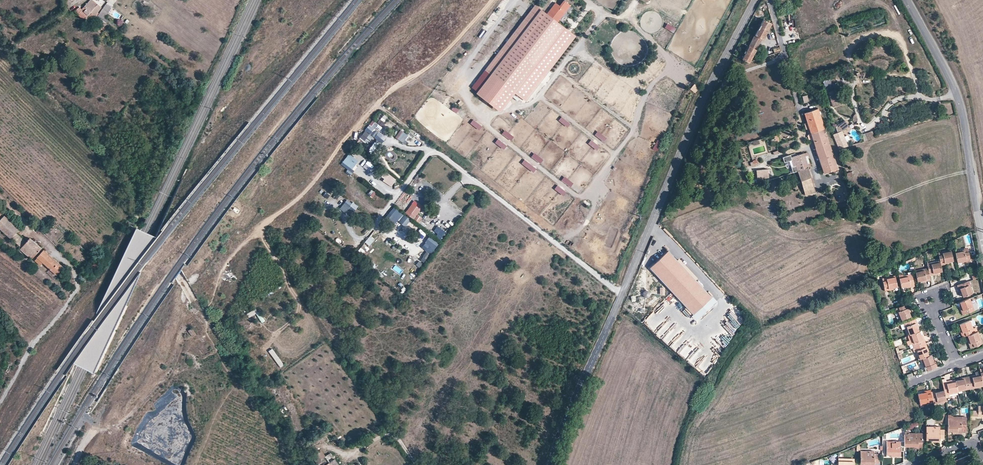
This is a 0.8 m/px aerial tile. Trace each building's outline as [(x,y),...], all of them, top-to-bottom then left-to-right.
[(89,3),(95,7),(91,12),(92,13),(98,4),(93,0),(91,0),(89,3)] [(556,3),(548,14),(559,22),(571,6),(565,1),(561,6),(556,3)] [(85,7),(91,12),(95,7),(89,3),(85,7)] [(96,16),(102,7),(98,4),(92,13),(96,16)] [(103,21),(111,9),(106,5),(97,17),(103,21)] [(536,5),(471,88),(502,112),(516,94),(527,103),(578,37),(559,22),(548,14),(536,5)] [(91,12),(85,7),(83,10),(80,8),(74,11),(84,21),(85,19),(87,21),(86,22),(88,24),(92,20),(100,24),(103,21),(97,17),(96,16),(92,13),(91,12)] [(765,20),(756,36),(764,40),(764,41),(766,38),(773,25),(765,20)] [(665,29),(674,33),(677,28),(667,24),(665,29)] [(764,40),(756,36),(751,47),(758,51),(764,40)] [(758,51),(751,47),(744,58),(743,60),(751,64),(758,51)] [(830,78),(823,81),(825,87),(833,84),(830,78)] [(693,84),(686,79),(683,84),(690,90),(693,84)] [(698,89),(693,84),(690,90),(695,93),(698,89)] [(840,89),(829,91),(832,107),(843,105),(840,89)] [(452,109),(457,113),(460,109),(455,105),(452,109)] [(817,109),(804,113),(805,116),(805,117),(807,123),(809,129),(810,133),(810,134),(824,129),(817,109)] [(567,128),(571,124),(562,117),(558,121),(567,128)] [(474,119),(470,123),(479,131),(482,127),(474,119)] [(386,138),(379,133),(385,124),(380,120),(377,123),(373,120),(360,138),(370,144),(374,138),(382,144),(386,138)] [(845,121),(835,127),(838,132),(833,135),(841,149),(848,145),(846,143),(851,140),(848,135),(845,137),(842,131),(849,127),(845,121)] [(831,152),(824,129),(810,134),(812,139),(814,144),(816,149),(818,156),(831,152)] [(395,138),(404,143),(409,135),(400,130),(395,138)] [(505,130),(502,135),(512,141),(514,136),(505,130)] [(604,142),(607,138),(598,131),(595,136),(604,142)] [(504,150),(507,146),(498,139),(495,143),(504,150)] [(592,140),(588,144),(597,152),(601,147),(592,140)] [(653,150),(659,151),(662,142),(657,140),(653,150)] [(831,152),(818,156),(824,174),(837,169),(831,152)] [(534,153),(531,157),(541,164),(544,159),(534,153)] [(806,159),(804,153),(799,155),(803,169),(808,168),(807,164),(806,159)] [(803,169),(799,155),(792,157),(795,166),(797,171),(803,169)] [(533,174),(537,169),(525,159),(521,164),(533,174)] [(808,168),(803,169),(797,171),(800,181),(801,185),(802,186),(813,183),(808,168)] [(767,170),(757,171),(758,179),(764,179),(764,178),(768,177),(767,170)] [(365,178),(375,189),(378,186),(368,176),(365,178)] [(565,176),(562,180),(571,188),(574,184),(565,176)] [(813,183),(802,186),(803,189),(803,191),(805,196),(816,192),(813,183)] [(563,197),(567,193),(558,185),(554,189),(563,197)] [(374,200),(379,196),(372,189),(367,194),(374,200)] [(353,217),(359,206),(346,199),(340,210),(353,217)] [(416,217),(421,210),(412,204),(407,211),(416,217)] [(394,225),(398,221),(405,227),(411,221),(395,207),(386,217),(394,225)] [(0,218),(0,229),(10,239),(11,238),(15,233),(18,229),(3,215),(0,218)] [(419,223),(422,218),(417,215),(414,220),(419,223)] [(433,231),(438,234),(436,236),(440,240),(446,233),(438,226),(433,231)] [(25,242),(15,233),(11,238),(21,246),(25,242)] [(430,236),(421,247),(427,252),(420,260),(424,264),(440,243),(430,236)] [(25,242),(21,246),(19,248),(31,259),(40,248),(28,238),(25,242)] [(364,244),(360,248),(365,253),(369,249),(364,244)] [(42,262),(49,269),(47,272),(52,276),(54,275),(55,275),(62,267),(43,250),(36,257),(36,258),(35,260),(40,265),(42,262)] [(968,250),(964,251),(955,253),(957,263),(961,262),(970,260),(968,250)] [(951,251),(945,252),(938,254),(939,262),(940,264),(947,262),(953,261),(951,251)] [(713,301),(670,255),(651,272),(694,318),(713,301)] [(94,260),(90,264),(96,270),(101,265),(94,260)] [(939,262),(932,264),(927,265),(927,268),(928,270),(929,274),(937,273),(941,272),(940,265),(940,264),(939,262)] [(924,270),(923,269),(915,270),(917,282),(921,281),(930,279),(929,276),(929,274),(928,270),(924,270)] [(907,275),(898,276),(901,288),(905,287),(914,285),(912,276),(908,277),(907,275)] [(101,280),(97,276),(93,282),(97,285),(101,280)] [(886,279),(886,277),(882,278),(884,289),(893,288),(897,287),(895,277),(886,279)] [(967,281),(958,285),(961,293),(962,297),(973,293),(970,285),(968,285),(967,281)] [(278,291),(268,296),(270,300),(280,294),(278,291)] [(973,307),(971,302),(970,303),(968,299),(959,302),(961,307),(964,314),(972,311),(971,307),(973,307)] [(906,304),(896,308),(898,312),(896,313),(899,320),(910,316),(909,312),(906,304)] [(914,319),(905,323),(906,326),(904,327),(908,336),(909,335),(918,332),(917,328),(914,319)] [(243,324),(249,332),(253,329),(246,321),(243,324)] [(967,335),(972,334),(970,329),(972,329),(969,321),(959,325),(960,329),(962,333),(964,332),(966,336),(967,335)] [(719,357),(723,349),(703,326),(697,336),(701,341),(698,345),(699,345),(694,350),(691,348),(685,353),(676,347),(684,357),(683,356),(690,364),(692,365),(698,372),(706,377),(716,360),(719,357)] [(192,328),(188,331),(192,337),(196,334),(192,328)] [(919,332),(918,332),(909,335),(912,344),(913,343),(915,347),(924,344),(921,335),(919,332)] [(976,332),(972,334),(967,335),(968,340),(971,347),(981,344),(978,338),(976,332)] [(924,344),(915,347),(916,351),(915,352),(918,360),(920,359),(928,356),(927,352),(924,344)] [(259,347),(249,351),(251,355),(261,351),(259,347)] [(931,355),(928,356),(920,359),(923,367),(925,367),(926,370),(935,367),(932,359),(931,355)] [(269,371),(272,375),(281,370),(278,366),(269,371)] [(981,380),(980,375),(979,370),(979,369),(972,371),(973,377),(967,378),(969,387),(982,385),(982,382),(981,380)] [(967,378),(959,380),(955,381),(955,382),(957,390),(969,387),(967,378)] [(955,382),(951,383),(942,384),(943,391),(944,394),(957,391),(957,390),(955,382)] [(930,391),(922,393),(918,394),(920,404),(925,403),(928,402),(933,401),(931,393),(930,391)] [(943,391),(939,391),(931,393),(933,401),(933,403),(946,400),(945,395),(944,394),(943,391)] [(969,419),(974,420),(974,417),(982,418),(982,406),(970,406),(969,419)] [(966,417),(953,417),(947,416),(947,432),(952,432),(961,432),(965,432),(966,417)] [(926,426),(925,440),(931,440),(939,440),(939,439),(944,439),(944,429),(940,429),(940,426),(926,426)] [(905,434),(904,434),(904,446),(913,446),(917,446),(917,449),(922,449),(922,433),(909,433),(908,433),(908,434),(905,434)] [(896,455),(896,457),(900,457),(900,441),(886,441),(886,454),(891,455),(896,455)] [(874,451),(860,451),(860,464),(874,464),(874,463),(878,463),(878,454),(874,454),(874,451)] [(325,457),(329,463),(334,460),(330,454),(325,457)] [(968,456),(955,461),(956,464),(969,464),(968,464),(970,464),(971,464),(968,456)]
